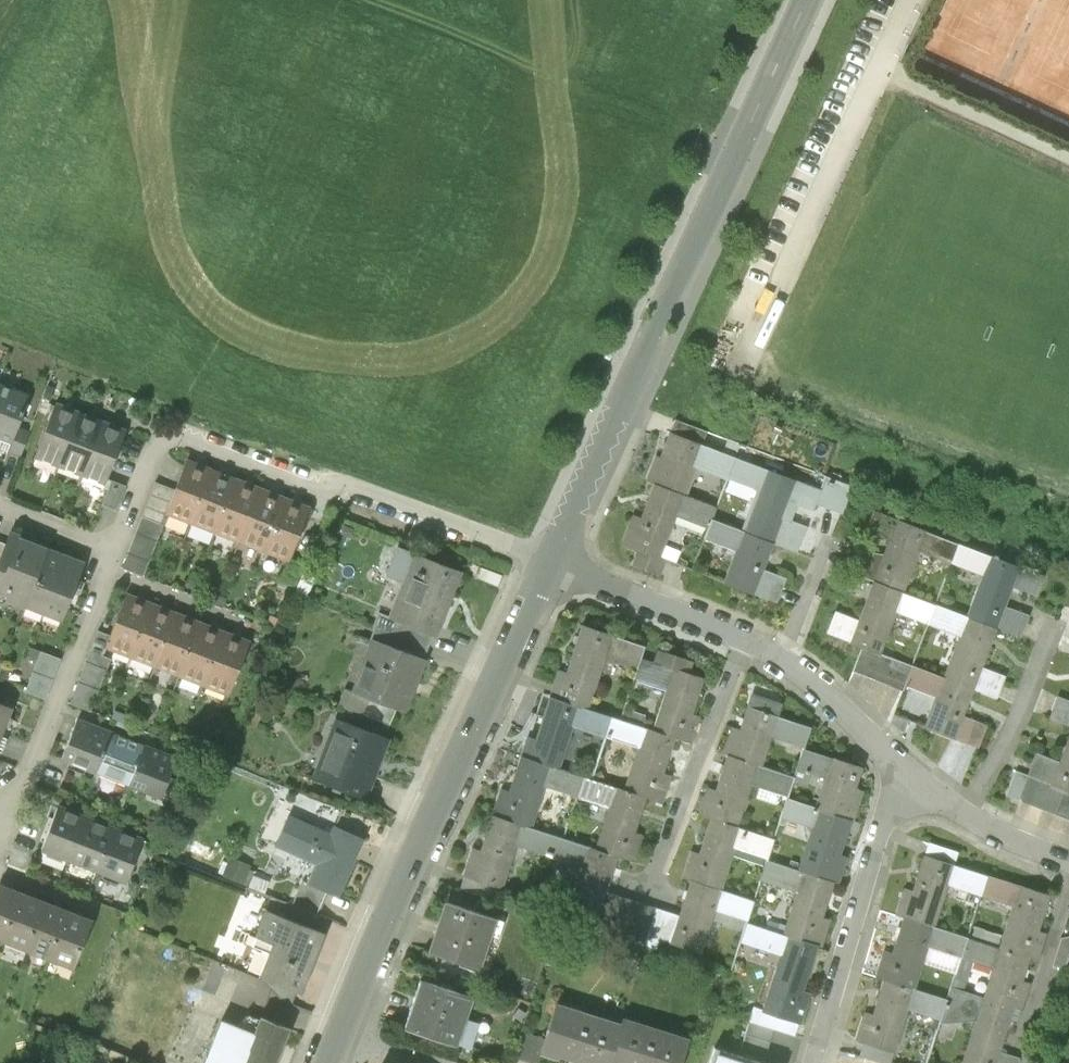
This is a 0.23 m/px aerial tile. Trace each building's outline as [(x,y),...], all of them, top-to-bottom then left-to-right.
[(0,385),(0,439),(10,443),(17,427),(29,396),(0,385)] [(36,457),(59,466),(79,417),(56,408),(36,457)] [(59,466),(82,475),(101,426),(79,417),(59,466)] [(674,419),(669,432),(700,444),(705,431),(674,419)] [(124,434),(101,426),(82,475),(105,484),(124,434)] [(29,431),(17,427),(10,443),(8,450),(20,455),(29,431)] [(727,479),(728,475),(735,457),(700,444),(669,432),(660,457),(655,456),(646,481),(654,484),(685,496),(696,467),(727,479)] [(744,530),(773,541),(796,550),(805,527),(789,520),(796,502),(812,509),(815,502),(820,489),(735,457),(728,475),(760,488),(744,530)] [(166,510),(190,519),(210,469),(186,460),(174,490),(166,510)] [(235,479),(210,469),(190,519),(215,529),(235,479)] [(825,475),(820,489),(815,502),(842,512),(852,485),(825,475)] [(215,529),(240,539),(260,489),(235,479),(215,529)] [(111,480),(102,504),(116,510),(126,486),(111,480)] [(154,482),(121,568),(141,576),(166,510),(174,490),(154,482)] [(715,507),(685,496),(654,484),(641,517),(632,514),(621,543),(637,549),(659,557),(675,515),(707,527),(711,518),(715,507)] [(240,539),(265,548),(284,498),(260,489),(240,539)] [(309,508),(284,498),(265,548),(290,558),(309,508)] [(849,572),(872,580),(903,592),(919,550),(951,562),(958,543),(873,510),(866,528),(890,537),(883,554),(857,550),(849,572)] [(704,537),(737,549),(744,530),(711,518),(707,527),(704,537)] [(724,582),(753,594),(762,569),(773,541),(744,530),(737,549),(724,582)] [(27,606),(49,550),(19,538),(20,535),(12,532),(7,544),(0,563),(0,590),(9,594),(7,598),(27,606)] [(983,574),(967,616),(996,627),(1004,605),(1012,585),(1036,594),(1043,574),(958,543),(951,562),(983,574)] [(459,571),(397,547),(387,574),(403,580),(389,616),(411,625),(435,634),(459,571)] [(637,549),(631,564),(659,574),(665,559),(659,557),(637,549)] [(85,564),(49,550),(27,606),(62,620),(74,591),(85,564)] [(786,578),(762,569),(753,594),(776,602),(786,578)] [(849,642),(862,647),(880,653),(895,611),(928,623),(935,604),(903,592),(872,580),(858,619),(849,642)] [(104,645),(128,655),(148,605),(123,595),(108,634),(104,645)] [(981,667),(996,627),(967,616),(935,604),(928,623),(960,635),(944,678),(973,688),(981,667)] [(173,615),(148,605),(128,655),(153,665),(173,615)] [(1027,614),(1004,605),(996,627),(1019,636),(1027,614)] [(826,633),(849,642),(858,619),(834,611),(826,633)] [(378,612),(372,625),(406,638),(411,625),(389,616),(378,612)] [(153,665),(178,674),(197,624),(173,615),(153,665)] [(178,674),(203,684),(222,634),(197,624),(178,674)] [(557,669),(548,696),(587,709),(604,657),(636,667),(640,657),(644,645),(581,624),(566,672),(557,669)] [(97,630),(68,702),(89,710),(109,659),(100,655),(104,645),(108,634),(97,630)] [(247,644),(222,634),(203,684),(228,693),(247,644)] [(423,659),(372,639),(352,690),(369,697),(403,710),(423,659)] [(911,665),(880,653),(862,647),(852,671),(902,689),(904,683),(911,665)] [(666,686),(652,730),(674,737),(690,742),(698,716),(691,714),(703,678),(688,673),(692,660),(656,648),(652,661),(640,657),(636,667),(634,676),(666,686)] [(59,658),(39,651),(23,692),(43,699),(59,658)] [(963,716),(973,688),(944,678),(911,665),(904,683),(936,696),(925,727),(954,738),(963,716)] [(1004,676),(981,667),(973,688),(996,697),(1004,676)] [(362,714),(369,697),(352,690),(344,687),(337,704),(362,714)] [(723,753),(727,755),(761,766),(771,734),(805,745),(811,727),(776,716),(781,702),(751,692),(739,729),(732,727),(723,753)] [(526,737),(520,756),(558,768),(572,724),(603,734),(609,716),(587,709),(548,696),(534,739),(526,737)] [(1068,725),(1068,700),(1057,696),(1049,718),(1068,725)] [(1,732),(10,707),(0,703),(0,731),(1,732)] [(662,773),(674,737),(652,730),(609,716),(603,734),(638,746),(624,789),(645,796),(662,802),(670,775),(662,773)] [(987,725),(963,716),(954,738),(979,747),(987,725)] [(388,739),(334,718),(311,777),(365,797),(388,739)] [(63,759),(81,766),(95,731),(77,724),(63,759)] [(112,738),(95,731),(81,766),(98,773),(112,738)] [(144,751),(112,738),(98,773),(130,786),(144,751)] [(1060,762),(1052,785),(1068,791),(1068,739),(1060,762)] [(824,776),(814,807),(849,818),(853,819),(862,791),(855,788),(862,767),(802,748),(796,767),(824,776)] [(175,763),(144,751),(130,786),(161,798),(175,763)] [(1027,776),(1052,785),(1060,762),(1036,753),(1027,776)] [(793,776),(761,766),(727,755),(715,791),(707,788),(698,814),(711,818),(737,826),(751,784),(787,796),(793,776)] [(500,788),(491,815),(530,828),(544,784),(576,795),(583,776),(558,768),(520,756),(509,791),(500,788)] [(1052,785),(1027,776),(1016,771),(1007,795),(1068,818),(1068,791),(1052,785)] [(609,806),(595,849),(616,856),(633,861),(641,835),(633,832),(645,796),(624,789),(583,776),(576,795),(609,806)] [(812,827),(799,870),(833,881),(838,883),(846,856),(838,854),(849,818),(814,807),(786,798),(780,817),(812,827)] [(275,842),(285,815),(273,811),(262,838),(275,842)] [(85,823),(58,813),(43,851),(71,862),(85,823)] [(563,839),(530,828),(491,815),(480,851),(471,848),(463,875),(501,888),(515,845),(557,858),(563,839)] [(361,838),(332,826),(329,834),(287,816),(275,845),(316,863),(308,883),(326,890),(336,895),(361,838)] [(774,838),(737,826),(711,818),(699,854),(690,851),(682,877),(690,880),(721,889),(734,847),(768,858),(774,838)] [(71,862),(98,872),(113,834),(85,823),(71,862)] [(141,845),(113,834),(98,872),(126,883),(141,845)] [(580,866),(566,909),(596,919),(605,891),(616,856),(595,849),(563,839),(557,858),(580,866)] [(928,842),(924,855),(954,865),(959,852),(928,842)] [(948,884),(982,895),(988,875),(954,865),(924,855),(912,892),(904,889),(896,915),(903,918),(935,928),(948,884)] [(229,857),(221,875),(251,888),(258,872),(248,868),(249,865),(229,857)] [(797,891),(783,934),(817,945),(821,946),(830,919),(822,917),(833,881),(799,870),(767,860),(761,880),(797,891)] [(1013,905),(999,948),(1029,958),(1038,961),(1046,934),(1038,931),(1050,895),(988,875),(982,895),(1013,905)] [(690,880),(679,915),(670,943),(700,953),(714,908),(747,919),(753,900),(721,889),(690,880)] [(292,906),(315,915),(326,890),(308,883),(303,881),(292,906)] [(4,942),(22,895),(0,887),(0,940),(4,942)] [(679,915),(605,891),(596,919),(566,909),(561,922),(654,952),(659,939),(670,943),(679,915)] [(240,893),(233,922),(257,928),(264,899),(240,893)] [(44,904),(22,895),(4,942),(26,950),(44,904)] [(445,902),(428,951),(477,968),(494,918),(445,902)] [(26,950),(49,959),(67,913),(44,904),(26,950)] [(320,933),(265,911),(255,936),(272,942),(258,977),(263,979),(297,992),(320,933)] [(89,922),(67,913),(49,959),(71,968),(89,922)] [(876,977),(884,980),(914,989),(927,947),(960,957),(966,938),(935,928),(903,918),(892,953),(884,951),(876,977)] [(781,954),(763,1010),(799,1022),(801,1022),(810,993),(802,991),(817,945),(783,934),(746,923),(740,941),(781,954)] [(1068,958),(1068,936),(1061,937),(1052,965),(1065,969),(1068,958)] [(994,968),(985,998),(1014,1007),(1022,1010),(1030,983),(1022,981),(1029,958),(999,948),(966,938),(960,957),(973,961),(994,968)] [(973,961),(960,957),(950,987),(964,991),(973,961)] [(291,1006),(297,992),(263,979),(280,1002),(291,1006)] [(856,1040),(864,1042),(893,1051),(906,1009),(940,1020),(946,1000),(914,989),(884,980),(873,1015),(865,1012),(856,1040)] [(420,981),(405,1027),(454,1044),(470,998),(420,981)] [(963,1062),(996,1062),(999,1053),(1014,1007),(985,998),(964,991),(950,987),(946,1000),(940,1020),(939,1023),(955,1029),(959,1016),(977,1021),(963,1062)] [(620,1025),(555,1004),(544,1039),(540,1053),(556,1058),(557,1055),(584,1062),(608,1062),(620,1025)] [(794,1036),(799,1022),(763,1010),(753,1007),(749,1021),(794,1036)] [(259,1017),(252,1033),(219,1020),(202,1062),(274,1062),(287,1029),(259,1017)] [(620,1025),(608,1062),(679,1062),(687,1040),(622,1019),(620,1025)] [(540,1053),(544,1039),(522,1032),(514,1057),(534,1062),(537,1062),(540,1053)] [(893,1051),(864,1042),(860,1056),(881,1062),(889,1062),(893,1051)] [(715,1048),(710,1062),(759,1062),(715,1048)] [(999,1053),(996,1062),(1017,1062),(1018,1059),(999,1053)]
